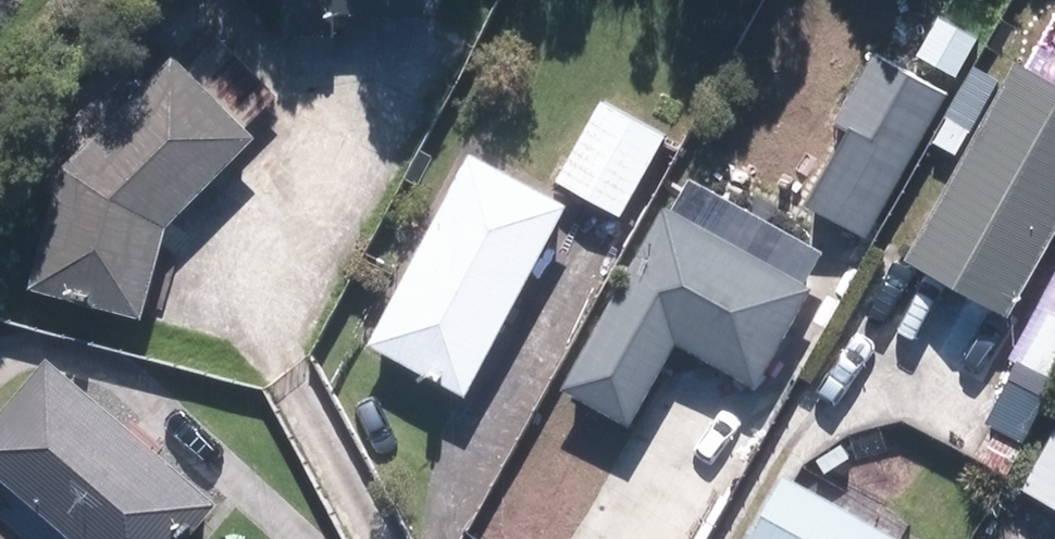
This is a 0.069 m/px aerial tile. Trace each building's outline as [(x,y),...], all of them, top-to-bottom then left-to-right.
[(286,8),(292,8),(292,33),(335,33),(335,8),(433,7),(433,0),(286,0),(286,8)] [(36,284),(147,318),(173,220),(258,133),(174,50),(70,165),(36,284)] [(952,92),(879,51),(837,124),(850,131),(809,202),(854,227),(871,237),(952,92)] [(911,253),(1015,311),(1054,240),(1054,74),(1021,55),(911,253)] [(612,203),(625,211),(669,133),(605,97),(561,175),(612,203)] [(478,146),(372,337),(468,391),(574,199),(478,146)] [(567,382),(632,417),(678,334),(761,379),(834,248),(754,205),(687,167),(567,382)] [(1052,305),(1022,359),(1054,378),(1054,307),(1052,305)] [(86,538),(186,538),(221,498),(55,358),(0,422),(0,467),(86,538)] [(1054,501),(1054,431),(1026,484),(1054,501)] [(792,473),(755,538),(910,538),(792,473)]
